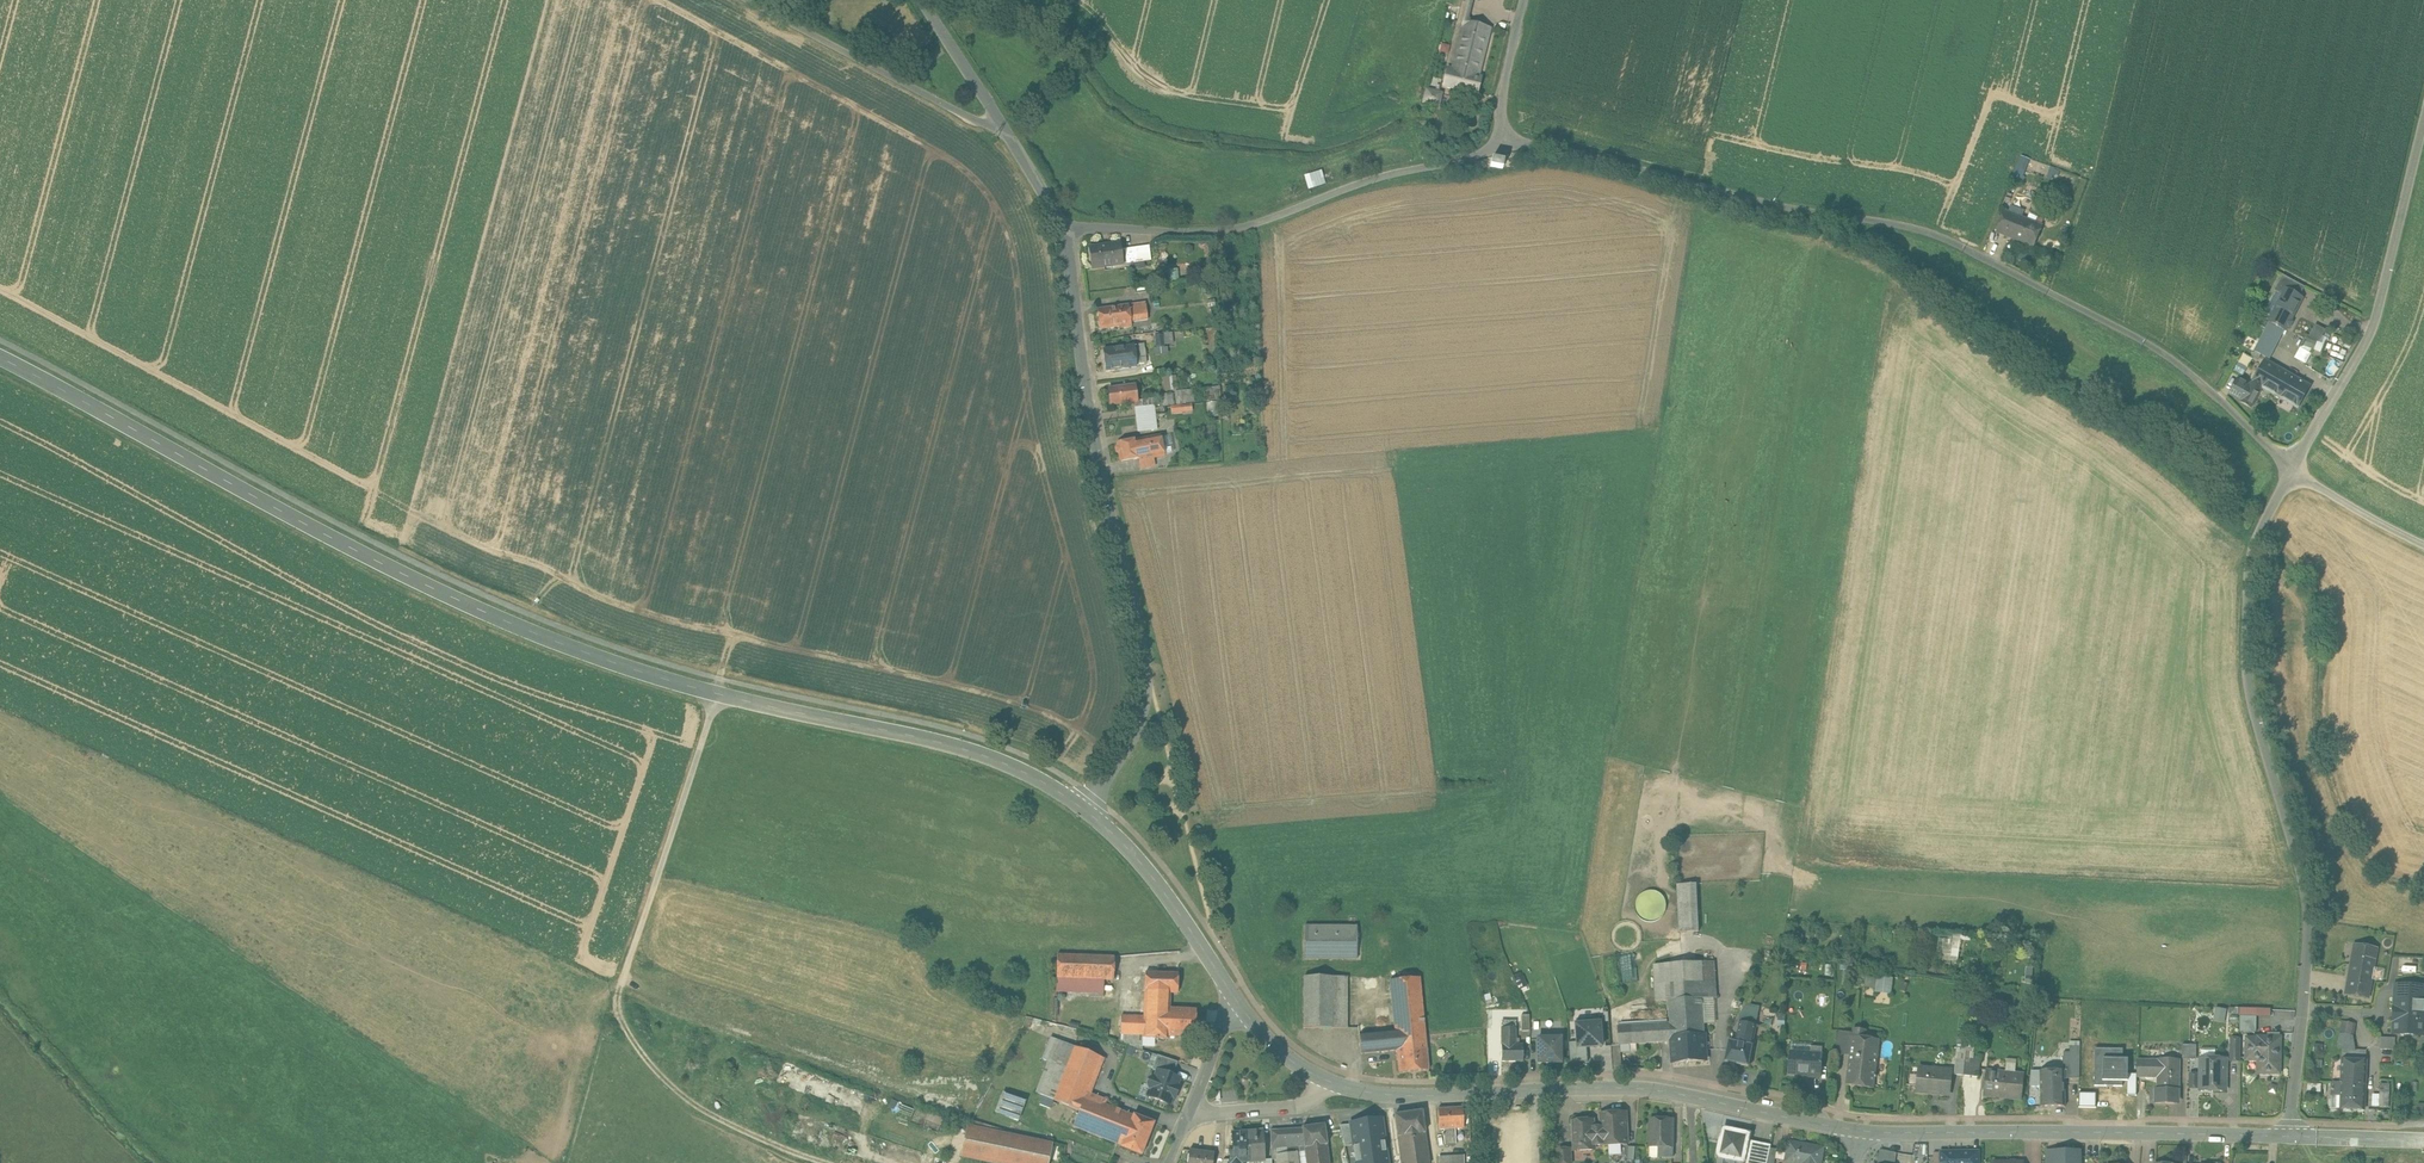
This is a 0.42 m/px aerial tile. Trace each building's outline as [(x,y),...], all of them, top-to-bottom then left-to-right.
[(1489,28),(1465,22),(1452,71),(1447,70),(1444,84),(1477,93),(1481,79),(1477,78),(1489,28)] [(1441,94),(1427,90),(1424,102),(1438,106),(1441,94)] [(2021,156),(2016,167),(2025,171),(2030,159),(2021,156)] [(1494,158),(1492,166),(1504,168),(1506,160),(1494,158)] [(2060,184),(2058,192),(2065,194),(2071,174),(2050,167),(2047,180),(2060,184)] [(1305,174),(1308,188),(1326,184),(1323,170),(1305,174)] [(2020,199),(2018,205),(2041,214),(2043,207),(2020,199)] [(2042,225),(2006,211),(1997,232),(2033,247),(2042,225)] [(1120,243),(1089,248),(1092,268),(1123,264),(1120,243)] [(1149,245),(1133,248),(1135,263),(1144,261),(1151,260),(1149,245)] [(1133,248),(1125,249),(1127,264),(1132,263),(1135,263),(1133,248)] [(1200,260),(1198,271),(1210,273),(1212,263),(1200,260)] [(2305,287),(2283,275),(2274,290),(2283,295),(2286,290),(2300,296),(2305,287)] [(2283,295),(2270,321),(2285,329),(2286,329),(2287,327),(2290,327),(2293,322),(2291,319),(2302,298),(2300,296),(2286,290),(2283,295)] [(1145,302),(1098,309),(1100,329),(1121,326),(1121,328),(1132,326),(1131,322),(1148,319),(1145,302)] [(2270,321),(2255,351),(2270,359),(2285,329),(2270,321)] [(2325,329),(2316,325),(2310,338),(2318,341),(2320,342),(2325,329)] [(1164,335),(1154,336),(1156,347),(1166,346),(1164,335)] [(2320,342),(2318,341),(2314,350),(2323,354),(2327,345),(2320,342)] [(1144,344),(1103,349),(1106,371),(1137,366),(1137,364),(1147,363),(1144,344)] [(2235,371),(2245,375),(2253,357),(2243,353),(2235,371)] [(2311,386),(2265,360),(2250,386),(2239,379),(2230,394),(2242,400),(2241,402),(2251,408),(2263,388),(2298,408),(2311,386)] [(1163,389),(1177,389),(1177,374),(1162,375),(1163,389)] [(1135,385),(1109,388),(1111,405),(1136,402),(1137,402),(1137,401),(1135,385)] [(1203,392),(1204,401),(1221,399),(1220,390),(1203,392)] [(1175,393),(1176,405),(1195,402),(1194,394),(1187,395),(1187,391),(1175,393)] [(1136,402),(1137,408),(1155,406),(1154,399),(1137,401),(1137,402),(1136,402)] [(1187,405),(1172,406),(1172,413),(1188,411),(1187,405)] [(1137,416),(1156,414),(1155,406),(1137,408),(1136,408),(1137,416)] [(1156,414),(1137,416),(1139,432),(1157,429),(1156,414)] [(1137,440),(1139,458),(1140,460),(1166,456),(1162,435),(1137,440)] [(1139,458),(1137,440),(1117,443),(1118,446),(1116,448),(1117,452),(1119,453),(1121,461),(1139,458)] [(1697,883),(1678,884),(1679,908),(1698,907),(1697,883)] [(1653,891),(1650,891),(1647,891),(1645,892),(1642,893),(1641,895),(1639,896),(1637,898),(1636,901),(1636,902),(1635,904),(1635,907),(1635,908),(1636,910),(1636,912),(1638,915),(1639,917),(1640,918),(1642,919),(1644,920),(1646,921),(1649,922),(1651,922),(1655,922),(1658,920),(1660,919),(1662,918),(1663,916),(1664,914),(1665,912),(1666,910),(1666,909),(1666,908),(1666,906),(1666,904),(1666,902),(1665,900),(1664,898),(1662,896),(1660,894),(1658,893),(1656,892),(1653,891)] [(1698,907),(1679,908),(1680,932),(1699,931),(1698,907)] [(1357,926),(1304,926),(1304,959),(1357,959),(1357,926)] [(1970,939),(1971,934),(1939,933),(1938,959),(1960,960),(1961,938),(1970,939)] [(2356,946),(2347,993),(2367,997),(2376,949),(2356,946)] [(1057,954),(1056,991),(1104,992),(1105,980),(1114,980),(1115,957),(1057,954)] [(1622,959),(1623,976),(1635,975),(1635,959),(1622,959)] [(1714,961),(1654,965),(1656,1001),(1670,1000),(1702,998),(1700,982),(1715,981),(1714,961)] [(1168,1036),(1170,1008),(1169,991),(1178,993),(1178,973),(1146,972),(1144,1016),(1122,1015),(1121,1034),(1143,1034),(1143,1038),(1157,1038),(1157,1040),(1158,1040),(1158,1038),(1169,1039),(1168,1036)] [(1876,988),(1877,977),(1866,975),(1865,987),(1876,988)] [(1348,976),(1304,977),(1304,1028),(1348,1028),(1348,976)] [(1893,978),(1878,976),(1876,992),(1891,994),(1893,978)] [(1420,978),(1390,980),(1395,1031),(1397,1046),(1426,1043),(1420,978)] [(1700,982),(1702,998),(1712,998),(1717,998),(1715,981),(1700,982)] [(2395,985),(2393,1033),(2423,1035),(2423,1020),(2423,986),(2395,985)] [(1670,1000),(1671,1023),(1671,1036),(1691,1035),(1689,1008),(1703,1008),(1702,998),(1670,1000)] [(1704,1028),(1714,1028),(1712,998),(1702,998),(1703,1008),(1704,1028)] [(1758,1009),(1747,1003),(1740,1015),(1751,1021),(1758,1009)] [(2227,1010),(2216,1007),(2213,1021),(2224,1023),(2227,1010)] [(1196,1009),(1170,1008),(1168,1036),(1195,1037),(1196,1009)] [(1704,1028),(1703,1008),(1689,1008),(1691,1035),(1705,1034),(1704,1028)] [(2257,1009),(2240,1008),(2240,1016),(2257,1016),(2257,1009)] [(2271,1009),(2257,1009),(2257,1016),(2271,1017),(2271,1009)] [(1530,1015),(1521,1016),(1522,1031),(1530,1031),(1530,1015)] [(2257,1016),(2240,1016),(2240,1032),(2256,1032),(2257,1016)] [(1604,1019),(1576,1021),(1577,1041),(1570,1041),(1571,1061),(1588,1060),(1588,1047),(1605,1046),(1604,1019)] [(1667,1019),(1621,1022),(1621,1026),(1618,1026),(1620,1044),(1671,1041),(1671,1036),(1671,1023),(1668,1023),(1667,1019)] [(1531,1023),(1532,1034),(1539,1034),(1538,1022),(1531,1023)] [(1740,1022),(1736,1042),(1729,1041),(1725,1062),(1749,1066),(1753,1045),(1757,1025),(1740,1022)] [(2355,1024),(2343,1022),(2341,1034),(2354,1036),(2355,1024)] [(1517,1028),(1502,1028),(1501,1039),(1502,1061),(1523,1061),(1523,1045),(1516,1045),(1517,1028)] [(1704,1028),(1705,1034),(1706,1034),(1706,1038),(1714,1037),(1714,1028),(1704,1028)] [(1865,1031),(1854,1029),(1854,1033),(1853,1037),(1850,1056),(1847,1085),(1874,1088),(1880,1040),(1868,1039),(1864,1038),(1865,1031)] [(1395,1031),(1359,1035),(1361,1054),(1397,1050),(1396,1046),(1397,1046),(1395,1031)] [(1854,1033),(1840,1031),(1837,1054),(1850,1056),(1853,1037),(1854,1033)] [(1119,1034),(1119,1042),(1143,1050),(1143,1038),(1143,1034),(1121,1034),(1119,1034)] [(1691,1035),(1671,1036),(1671,1041),(1673,1065),(1708,1063),(1706,1038),(1706,1034),(1705,1034),(1691,1035)] [(2381,1047),(2396,1048),(2396,1036),(2382,1036),(2381,1047)] [(2280,1038),(2259,1037),(2259,1038),(2247,1038),(2246,1060),(2258,1060),(2258,1073),(2280,1073),(2280,1038)] [(1562,1038),(1538,1038),(1538,1063),(1562,1062),(1562,1038)] [(1397,1046),(1396,1046),(1397,1050),(1399,1073),(1429,1070),(1426,1043),(1397,1046)] [(2239,1045),(2231,1045),(2231,1061),(2239,1061),(2239,1045)] [(1811,1054),(1791,1052),(1790,1073),(1812,1074),(1811,1077),(1820,1077),(1823,1047),(1812,1046),(1811,1054)] [(1075,1047),(1054,1100),(1080,1111),(1080,1110),(1087,1093),(1101,1057),(1075,1047)] [(2064,1067),(2064,1071),(2065,1071),(2065,1078),(2079,1079),(2080,1047),(2071,1047),(2071,1052),(2064,1052),(2064,1067)] [(2367,1051),(2343,1049),(2341,1084),(2332,1083),(2332,1088),(2365,1091),(2367,1051)] [(1178,1062),(1158,1055),(1152,1069),(1157,1071),(1158,1070),(1173,1076),(1178,1062)] [(2120,1057),(2096,1057),(2096,1068),(2120,1068),(2120,1057)] [(1965,1059),(1956,1058),(1954,1074),(1964,1075),(1965,1059)] [(2226,1059),(2201,1058),(2201,1074),(2201,1088),(2201,1090),(2226,1091),(2226,1059)] [(1981,1060),(1965,1059),(1964,1075),(1979,1077),(1981,1060)] [(2179,1060),(2159,1059),(2159,1061),(2146,1061),(2146,1073),(2159,1073),(2158,1089),(2156,1088),(2156,1103),(2175,1104),(2175,1098),(2179,1098),(2179,1060)] [(2146,1061),(2137,1061),(2137,1076),(2146,1076),(2146,1073),(2146,1061)] [(1951,1070),(1920,1067),(1917,1091),(1949,1095),(1951,1070)] [(2120,1068),(2096,1068),(2095,1087),(2119,1088),(2120,1068)] [(2024,1073),(1988,1069),(1985,1097),(2021,1101),(2024,1073)] [(1173,1076),(1158,1070),(1157,1071),(1155,1078),(1154,1077),(1150,1079),(1148,1084),(1149,1088),(1151,1089),(1148,1096),(1170,1104),(1173,1097),(1175,1098),(1179,1087),(1177,1086),(1180,1079),(1173,1076)] [(2041,1086),(2040,1071),(2037,1071),(2031,1071),(2030,1086),(2041,1086)] [(2064,1071),(2040,1071),(2041,1086),(2041,1107),(2065,1107),(2065,1078),(2065,1071),(2064,1071)] [(2201,1074),(2190,1074),(2190,1088),(2201,1088),(2201,1074)] [(2390,1084),(2380,1084),(2379,1106),(2389,1107),(2390,1084)] [(2365,1091),(2332,1088),(2331,1108),(2340,1109),(2364,1110),(2365,1091)] [(1026,1101),(1003,1092),(996,1113),(1019,1121),(1026,1101)] [(2096,1105),(2097,1093),(2080,1092),(2080,1105),(2096,1105)] [(1087,1093),(1080,1110),(1080,1111),(1073,1127),(1121,1146),(1133,1116),(1105,1105),(1106,1100),(1087,1093)] [(1042,1095),(1040,1103),(1050,1107),(1053,1099),(1042,1095)] [(943,1119),(888,1099),(883,1113),(938,1133),(943,1119)] [(1463,1107),(1438,1109),(1439,1130),(1444,1129),(1444,1134),(1443,1134),(1443,1136),(1444,1136),(1444,1144),(1456,1143),(1456,1129),(1464,1128),(1463,1107)] [(1422,1111),(1395,1115),(1398,1137),(1425,1133),(1422,1111)] [(1594,1119),(1573,1120),(1575,1147),(1583,1146),(1583,1147),(1583,1150),(1591,1149),(1591,1150),(1595,1150),(1595,1145),(1603,1145),(1603,1146),(1628,1144),(1626,1112),(1601,1113),(1602,1126),(1594,1126),(1594,1119)] [(1155,1123),(1134,1115),(1133,1116),(1121,1146),(1121,1147),(1142,1155),(1155,1123)] [(1384,1117),(1345,1120),(1347,1145),(1357,1144),(1359,1162),(1388,1162),(1384,1117)] [(1673,1119),(1651,1119),(1650,1146),(1673,1147),(1673,1119)] [(1302,1128),(1303,1128),(1306,1153),(1307,1162),(1330,1162),(1325,1125),(1302,1128)] [(969,1127),(962,1157),(993,1162),(1047,1162),(1051,1144),(969,1127)] [(1297,1153),(1301,1152),(1301,1153),(1306,1153),(1303,1128),(1277,1130),(1277,1133),(1278,1155),(1277,1155),(1277,1162),(1299,1162),(1297,1153)] [(1750,1134),(1724,1129),(1718,1156),(1744,1162),(1745,1158),(1748,1159),(1752,1143),(1748,1142),(1750,1134)] [(1248,1132),(1250,1161),(1250,1162),(1265,1162),(1265,1160),(1263,1131),(1248,1132)] [(1233,1133),(1234,1148),(1230,1148),(1231,1158),(1230,1158),(1230,1159),(1232,1159),(1232,1162),(1243,1162),(1242,1162),(1250,1161),(1248,1132),(1233,1133)] [(1398,1137),(1401,1162),(1429,1162),(1425,1133),(1398,1137)] [(1752,1142),(1752,1143),(1748,1159),(1748,1162),(1766,1162),(1769,1148),(1770,1146),(1752,1142)] [(1790,1142),(1787,1161),(1796,1162),(1820,1162),(1823,1148),(1790,1142)] [(1636,1147),(1629,1146),(1627,1161),(1634,1161),(1636,1147)] [(1557,1149),(1558,1162),(1572,1162),(1571,1148),(1557,1149)] [(1770,1148),(1767,1162),(1775,1162),(1777,1150),(1770,1148)] [(1190,1150),(1188,1162),(1213,1162),(1214,1153),(1190,1150)] [(2056,1150),(2048,1151),(2049,1162),(2057,1162),(2056,1153),(2056,1150)] [(1878,1162),(1895,1162),(1896,1154),(1880,1151),(1878,1162)] [(1306,1153),(1301,1153),(1301,1152),(1297,1153),(1299,1162),(1307,1162),(1306,1153)] [(1973,1152),(1941,1152),(1941,1162),(1973,1162),(1973,1152)] [(1981,1152),(1973,1152),(1973,1162),(1981,1162),(1981,1152)] [(2056,1153),(2057,1162),(2079,1162),(2079,1153),(2056,1153)]
